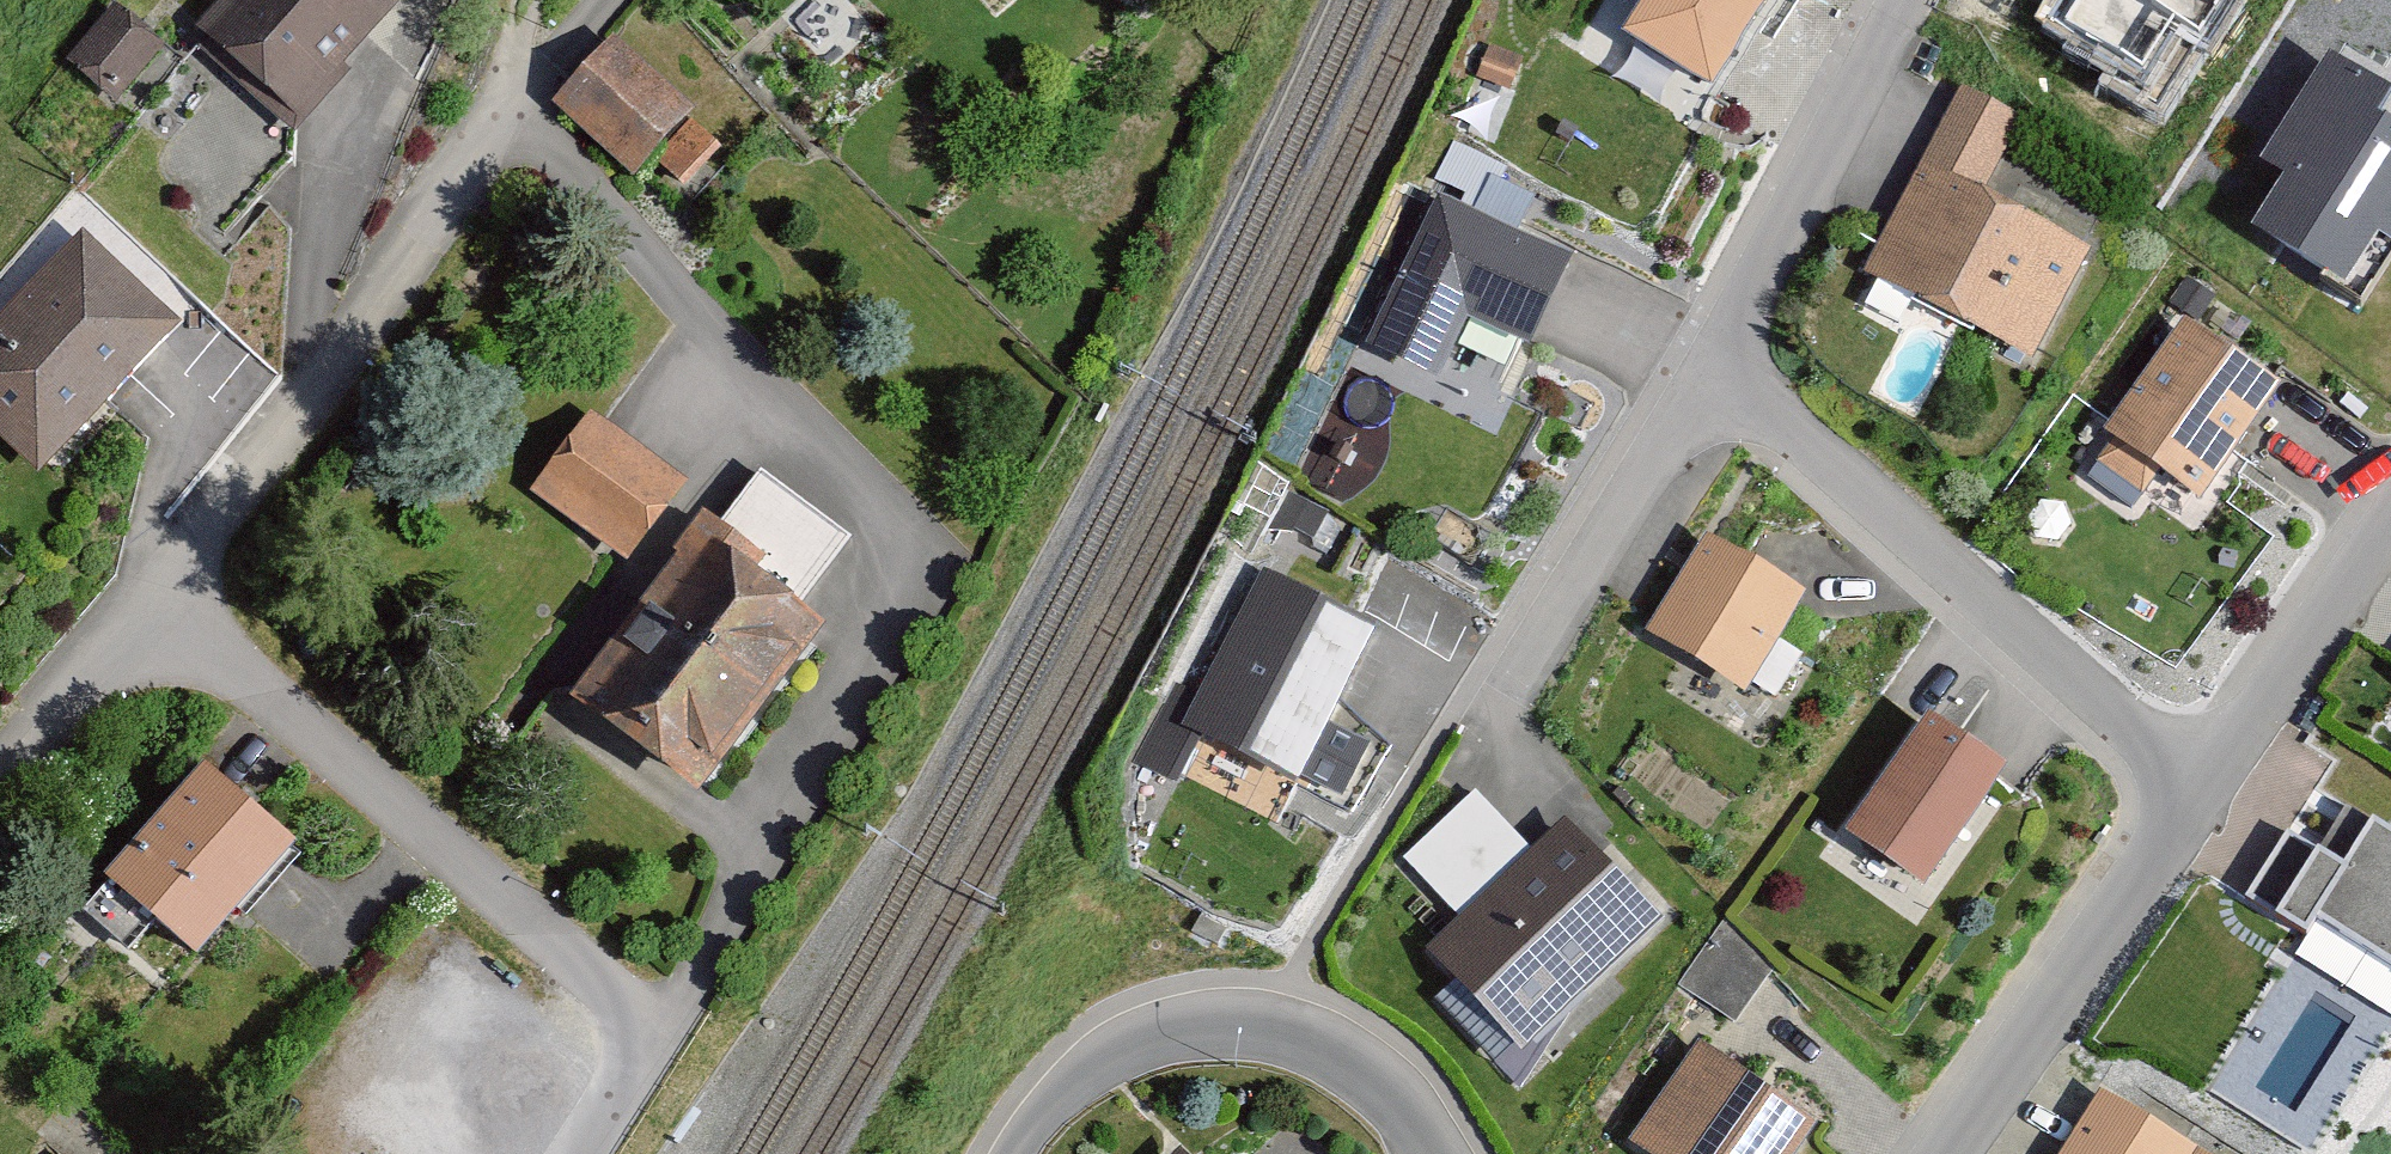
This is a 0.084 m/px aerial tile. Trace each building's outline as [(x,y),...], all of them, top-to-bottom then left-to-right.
[(73,52),(122,90),(167,32),(125,0),(113,0),(73,52)] [(194,32),(289,121),(403,0),(224,0),(194,32)] [(1622,41),(1715,93),(1772,0),(1644,0),(1622,41)] [(2062,22),(2125,51),(2149,0),(2072,0),(2062,22)] [(2201,20),(2210,0),(2159,0),(2201,20)] [(2331,51),(2266,159),(2287,172),(2255,226),(2352,285),(2384,233),(2390,237),(2390,117),(2378,109),(2390,88),(2390,87),(2331,51)] [(616,61),(564,115),(634,183),(654,162),(687,128),(616,61)] [(1966,68),(1869,250),(2044,346),(2097,225),(1996,173),(2033,103),(1966,68)] [(715,154),(687,128),(654,162),(681,189),(715,154)] [(1449,203),(1373,351),(1439,382),(1475,330),(1540,355),(1576,263),(1449,203)] [(83,263),(0,349),(0,435),(41,474),(167,343),(83,263)] [(1879,309),(1905,323),(1872,382),(1909,403),(1959,315),(1895,280),(1879,309)] [(2289,373),(2186,298),(2092,438),(2191,511),(2289,373)] [(591,435),(540,497),(628,569),(679,507),(591,435)] [(699,806),(808,661),(778,639),(841,556),(761,495),(717,553),(703,542),(574,712),(699,806)] [(1716,525),(1664,618),(1760,678),(1819,585),(1716,525)] [(1275,553),(1202,714),(1308,769),(1384,615),(1275,553)] [(1942,701),(1857,810),(1943,867),(2018,754),(1942,701)] [(110,857),(213,946),(307,835),(214,747),(110,857)] [(1434,933),(1541,1032),(1674,895),(1571,800),(1536,826),(1479,767),(1408,839),(1460,899),(1434,933)] [(2325,803),(2256,911),(2390,997),(2390,845),(2325,803)] [(1642,1121),(1684,1153),(1795,1153),(1823,1116),(1708,1030),(1642,1121)] [(2073,1153),(2199,1153),(2108,1098),(2073,1153)] [(1186,1153),(1210,1153),(1198,1143),(1186,1153)]
